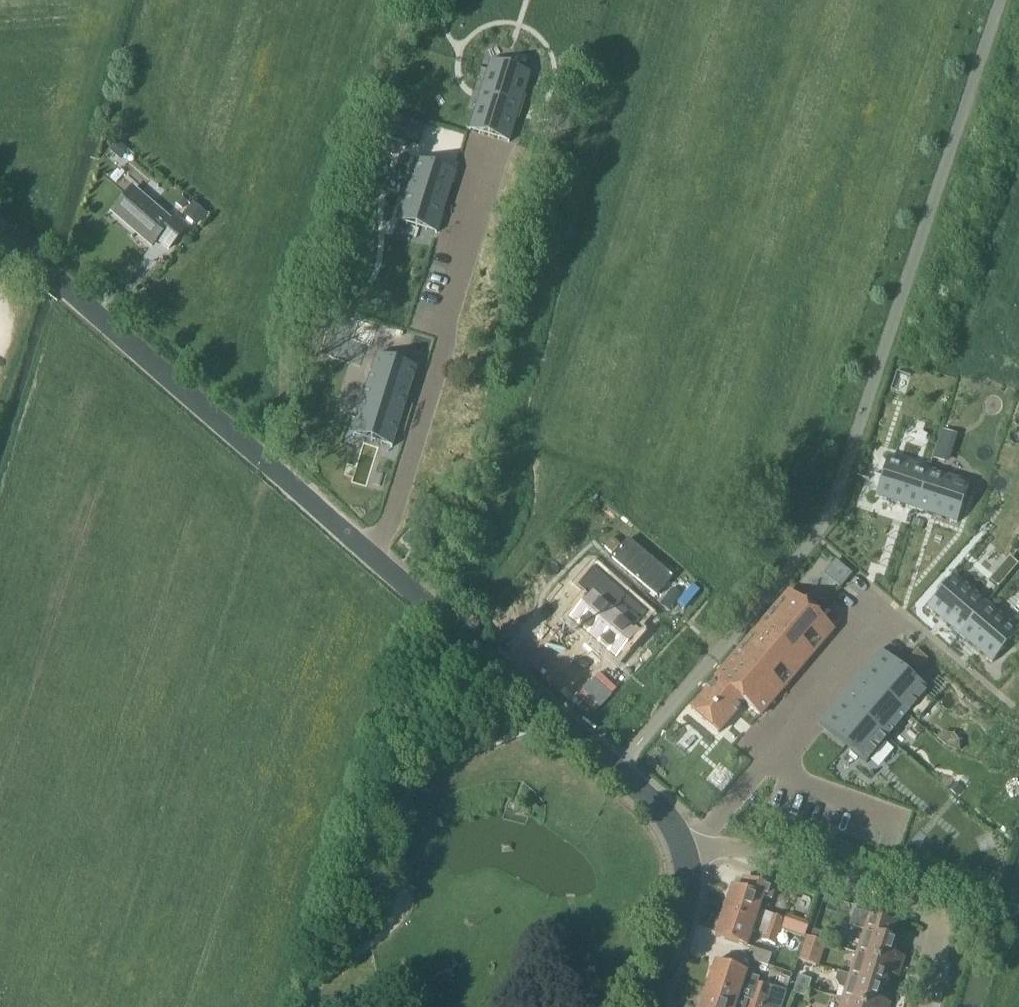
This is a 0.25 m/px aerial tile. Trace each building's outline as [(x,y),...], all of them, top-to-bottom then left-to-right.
[(489,62),(473,115),(513,128),(530,75),(489,62)] [(424,126),(387,114),(381,134),(418,145),(423,131),(424,126)] [(414,161),(397,214),(438,226),(455,173),(414,161)] [(157,241),(168,250),(187,228),(175,218),(171,223),(132,190),(112,213),(152,247),(157,241)] [(187,204),(180,199),(175,204),(182,210),(187,204)] [(186,213),(186,218),(195,225),(204,214),(193,204),(186,213)] [(416,369),(375,357),(353,430),(393,443),(416,369)] [(915,511),(928,471),(888,457),(875,498),(915,511)] [(969,484),(928,471),(915,511),(956,524),(969,484)] [(402,541),(411,549),(417,542),(408,534),(402,541)] [(611,554),(619,545),(612,539),(604,548),(611,554)] [(612,559),(656,597),(672,578),(627,541),(612,559)] [(622,594),(598,574),(595,571),(579,589),(581,590),(588,596),(588,597),(589,597),(569,620),(582,632),(582,631),(607,653),(631,625),(612,608),(623,595),(622,594)] [(959,636),(986,604),(953,576),(926,608),(959,636)] [(691,710),(718,734),(744,704),(759,717),(833,630),(789,592),(715,679),(716,680),(691,710)] [(1018,632),(986,604),(959,636),(991,664),(1018,632)] [(866,681),(907,716),(928,691),(887,656),(866,681)] [(908,661),(916,668),(921,663),(913,656),(908,661)] [(866,681),(846,704),(887,740),(907,716),(866,681)] [(887,740),(846,704),(825,729),(866,764),(887,740)] [(918,726),(914,730),(920,735),(923,731),(918,726)] [(956,785),(950,791),(955,796),(961,789),(956,785)] [(732,887),(723,912),(780,931),(783,920),(759,911),(763,898),(771,900),(775,888),(747,879),(743,890),(732,887)] [(863,931),(856,955),(895,968),(899,956),(893,954),(897,941),(890,939),(891,937),(890,937),(894,925),(895,924),(855,911),(850,927),(863,931)] [(780,931),(723,912),(715,937),(747,948),(752,932),(763,935),(761,941),(775,946),(780,931)] [(810,922),(786,915),(781,931),(805,938),(810,922)] [(813,931),(810,941),(823,945),(826,935),(813,931)] [(823,945),(810,941),(808,948),(802,946),(798,960),(816,966),(823,945)] [(751,948),(747,960),(767,967),(771,955),(751,948)] [(856,955),(849,978),(883,989),(887,975),(893,977),(895,968),(856,955)] [(706,988),(739,998),(764,1006),(781,1006),(786,992),(756,983),(754,990),(742,986),(747,972),(715,962),(706,988)] [(841,1001),(860,1006),(883,1006),(885,1002),(879,1000),(883,989),(849,978),(837,975),(835,981),(838,988),(845,990),(841,1001)] [(799,976),(796,985),(809,989),(812,980),(799,976)] [(809,989),(796,985),(793,994),(806,998),(809,989)] [(739,998),(706,988),(700,1006),(764,1006),(739,998)]
